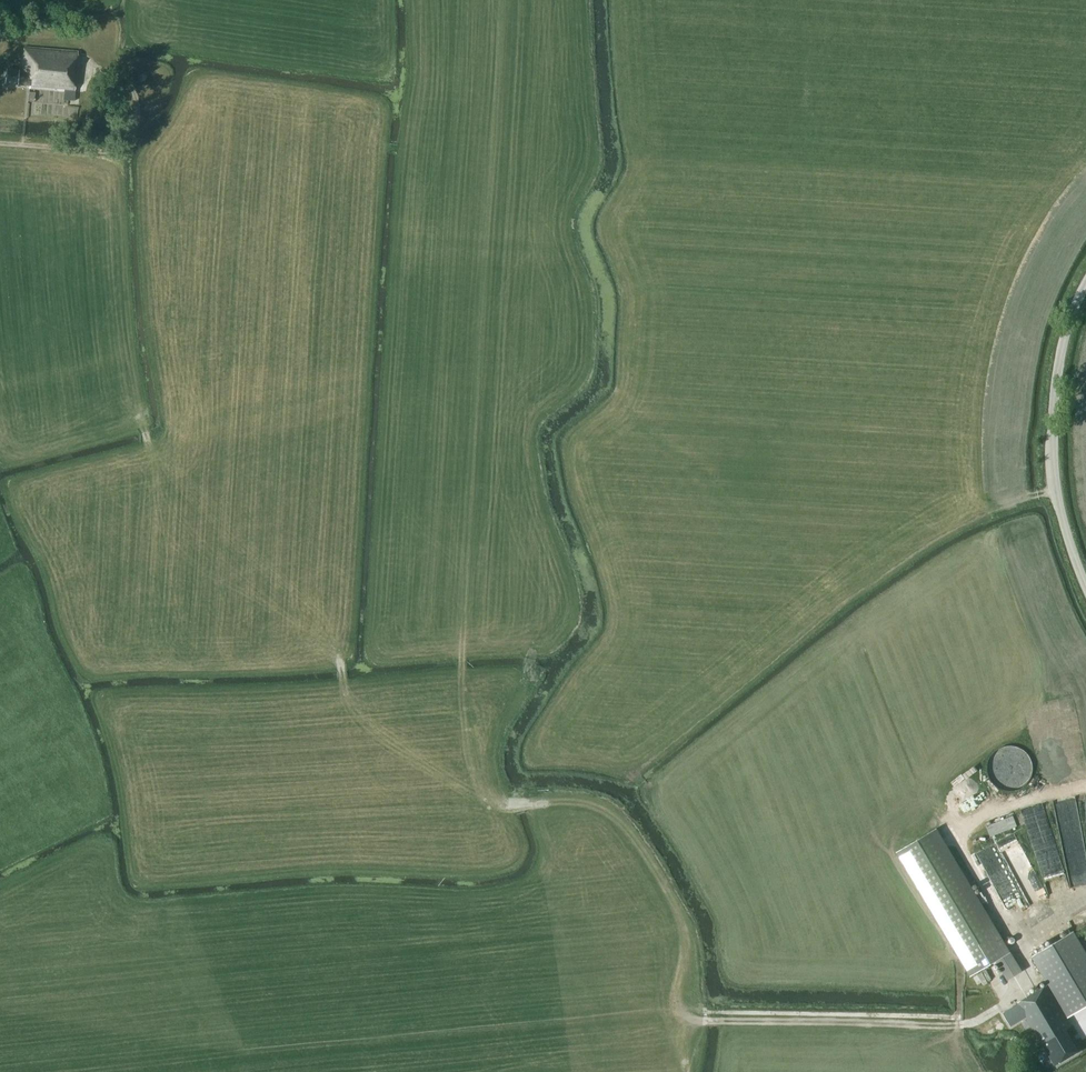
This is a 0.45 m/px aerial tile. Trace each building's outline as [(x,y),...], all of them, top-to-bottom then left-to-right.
[(25,47),(23,61),(23,71),(7,69),(5,84),(30,86),(30,89),(65,92),(64,100),(75,101),(79,52),(25,47)] [(1018,742),(987,764),(1008,793),(1039,771),(1018,742)] [(1064,840),(1085,836),(1085,834),(1079,795),(1057,800),(1064,840)] [(990,824),(994,836),(1020,827),(1016,815),(990,824)] [(1011,952),(938,830),(900,853),(972,975),(1011,952)] [(1034,956),(1069,1017),(1085,1007),(1085,957),(1072,933),(1034,956)] [(1010,1025),(1026,1016),(1055,1065),(1079,1051),(1066,1029),(1071,1026),(1048,985),(1018,1002),(1019,1004),(1003,1013),(1010,1025)]
